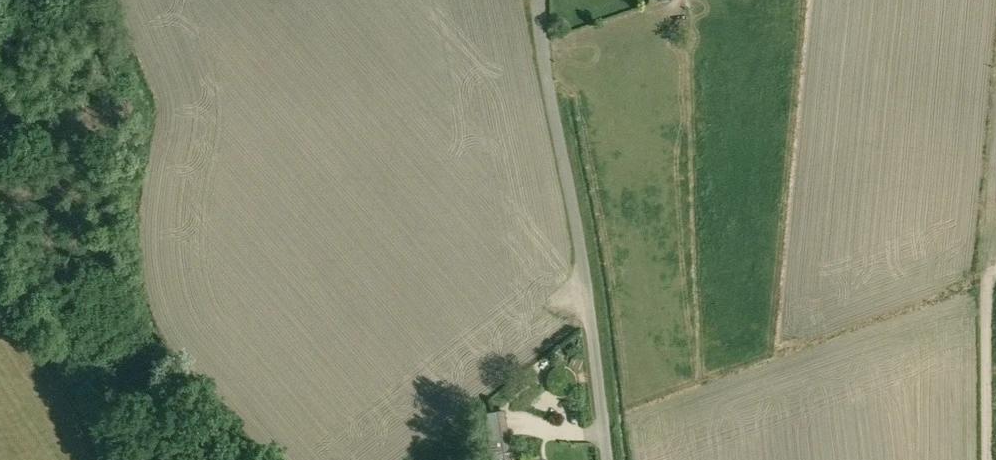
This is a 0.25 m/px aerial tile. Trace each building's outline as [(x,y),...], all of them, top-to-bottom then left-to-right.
[(507,436),(488,439),(491,459),(510,459),(507,436)]
